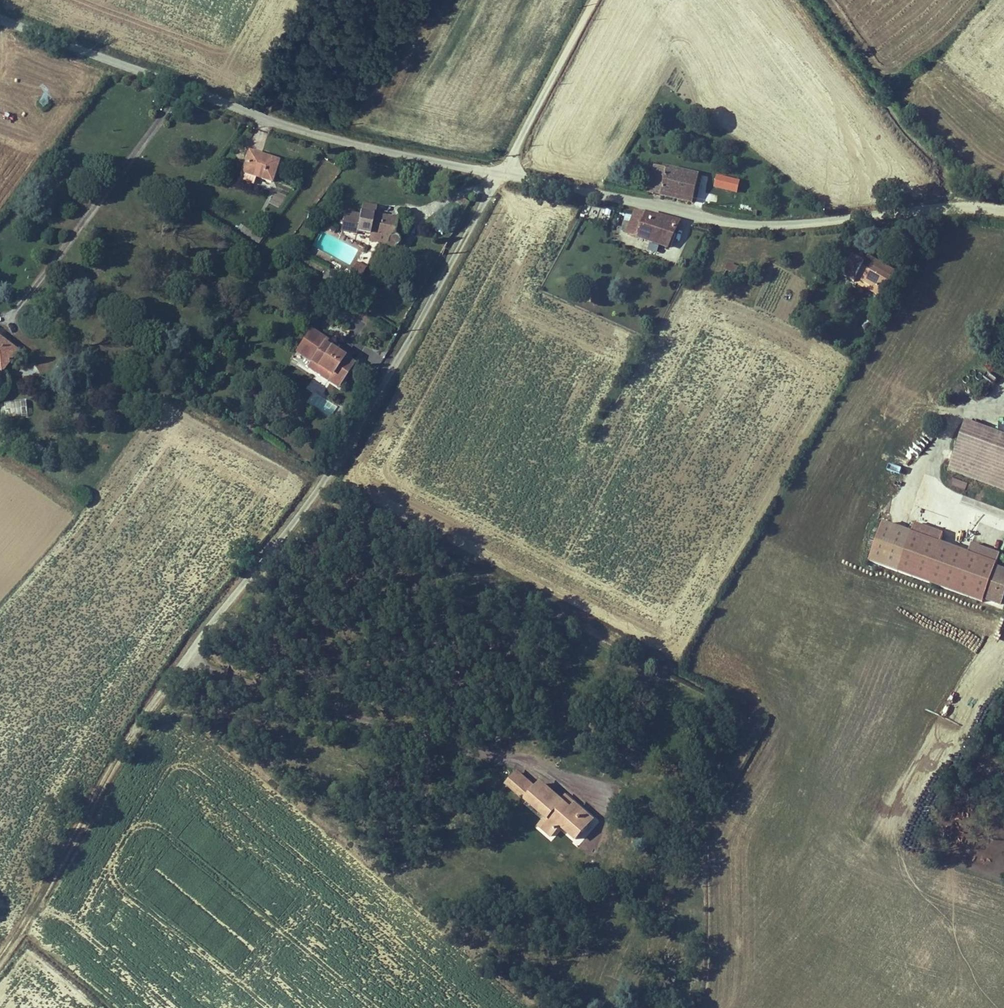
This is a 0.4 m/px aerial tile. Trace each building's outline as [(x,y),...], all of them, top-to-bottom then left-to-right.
[(248,151),(242,173),(272,183),(279,161),(248,151)] [(654,166),(648,193),(693,203),(699,176),(654,166)] [(738,193),(740,179),(716,175),(714,189),(738,193)] [(374,214),(376,206),(361,202),(359,212),(365,214),(360,234),(369,236),(387,240),(387,243),(387,245),(387,247),(388,249),(389,250),(391,251),(393,251),(395,251),(398,250),(399,249),(400,247),(400,245),(401,244),(400,242),(400,241),(398,239),(397,238),(393,237),(395,228),(391,228),(393,218),(374,214)] [(638,239),(648,214),(634,211),(625,234),(638,239)] [(666,251),(681,222),(648,214),(638,239),(666,251)] [(260,229),(268,234),(272,228),(264,223),(260,229)] [(367,244),(388,249),(387,247),(387,245),(387,243),(387,240),(369,236),(367,244)] [(885,265),(869,256),(865,264),(853,257),(843,275),(856,282),(859,276),(874,284),(888,292),(898,272),(885,265)] [(361,273),(364,266),(355,261),(352,268),(361,273)] [(885,265),(898,272),(901,268),(888,261),(885,265)] [(734,278),(739,267),(728,262),(723,274),(734,278)] [(326,270),(320,280),(332,288),(338,278),(326,270)] [(884,299),(888,292),(874,284),(870,292),(884,299)] [(312,362),(323,345),(325,341),(310,332),(297,353),(312,362)] [(2,375),(19,352),(0,338),(0,374),(2,375)] [(349,361),(323,345),(312,362),(328,372),(325,377),(335,383),(349,361)] [(328,372),(312,362),(309,367),(325,377),(328,372)] [(2,417),(26,415),(25,400),(1,402),(2,417)] [(966,424),(956,453),(1003,470),(1003,437),(966,424)] [(36,459),(43,447),(35,442),(28,454),(36,459)] [(956,453),(950,470),(1003,489),(1003,470),(956,453)] [(946,486),(964,493),(967,483),(949,477),(946,486)] [(964,496),(961,502),(1001,518),(1003,511),(964,496)] [(983,603),(996,565),(968,555),(939,544),(911,534),(884,524),(870,562),(983,603)] [(943,535),(914,525),(911,534),(939,544),(943,535)] [(968,555),(996,565),(1000,555),(971,545),(968,555)] [(526,765),(517,775),(556,813),(548,822),(559,833),(569,823),(583,836),(603,816),(587,801),(581,807),(571,797),(550,777),(545,783),(526,765)] [(581,807),(587,801),(577,791),(571,797),(581,807)]
